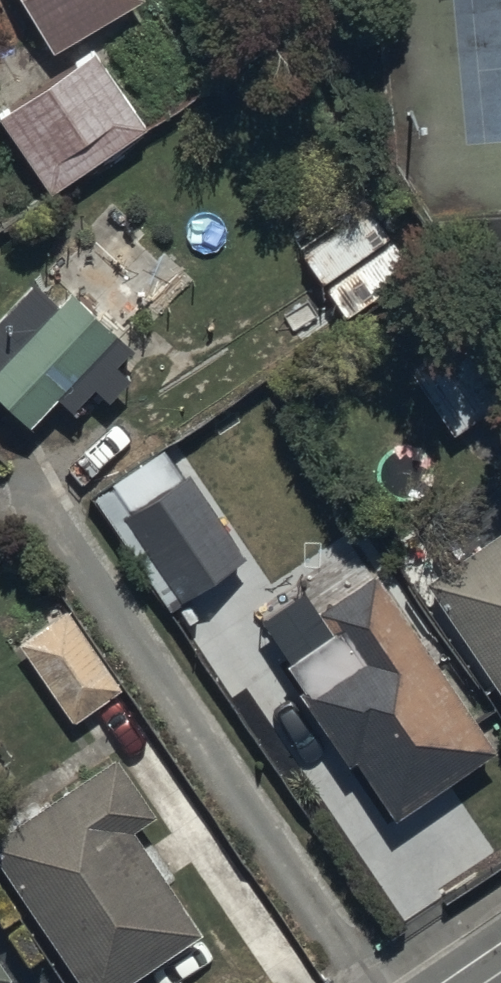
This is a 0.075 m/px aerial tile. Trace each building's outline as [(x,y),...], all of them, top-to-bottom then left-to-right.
[(56,44),(126,0),(29,0),(56,44)] [(95,42),(1,109),(53,183),(148,116),(95,42)] [(0,357),(0,386),(29,416),(56,390),(71,405),(134,343),(72,280),(59,292),(38,270),(0,307),(0,320),(19,339),(0,357)] [(412,365),(451,429),(500,398),(500,348),(484,320),(412,365)] [(166,442),(94,488),(169,604),(251,552),(193,462),(182,468),(166,442)] [(429,573),(500,679),(500,524),(429,573)] [(355,646),(301,681),(351,755),(356,751),(395,809),(498,740),(378,562),(323,599),(355,646)] [(69,599),(18,634),(74,717),(125,683),(69,599)] [(159,805),(119,747),(0,829),(0,853),(89,982),(111,982),(204,920),(136,821),(159,805)] [(13,968),(0,949),(0,977),(13,968)]
